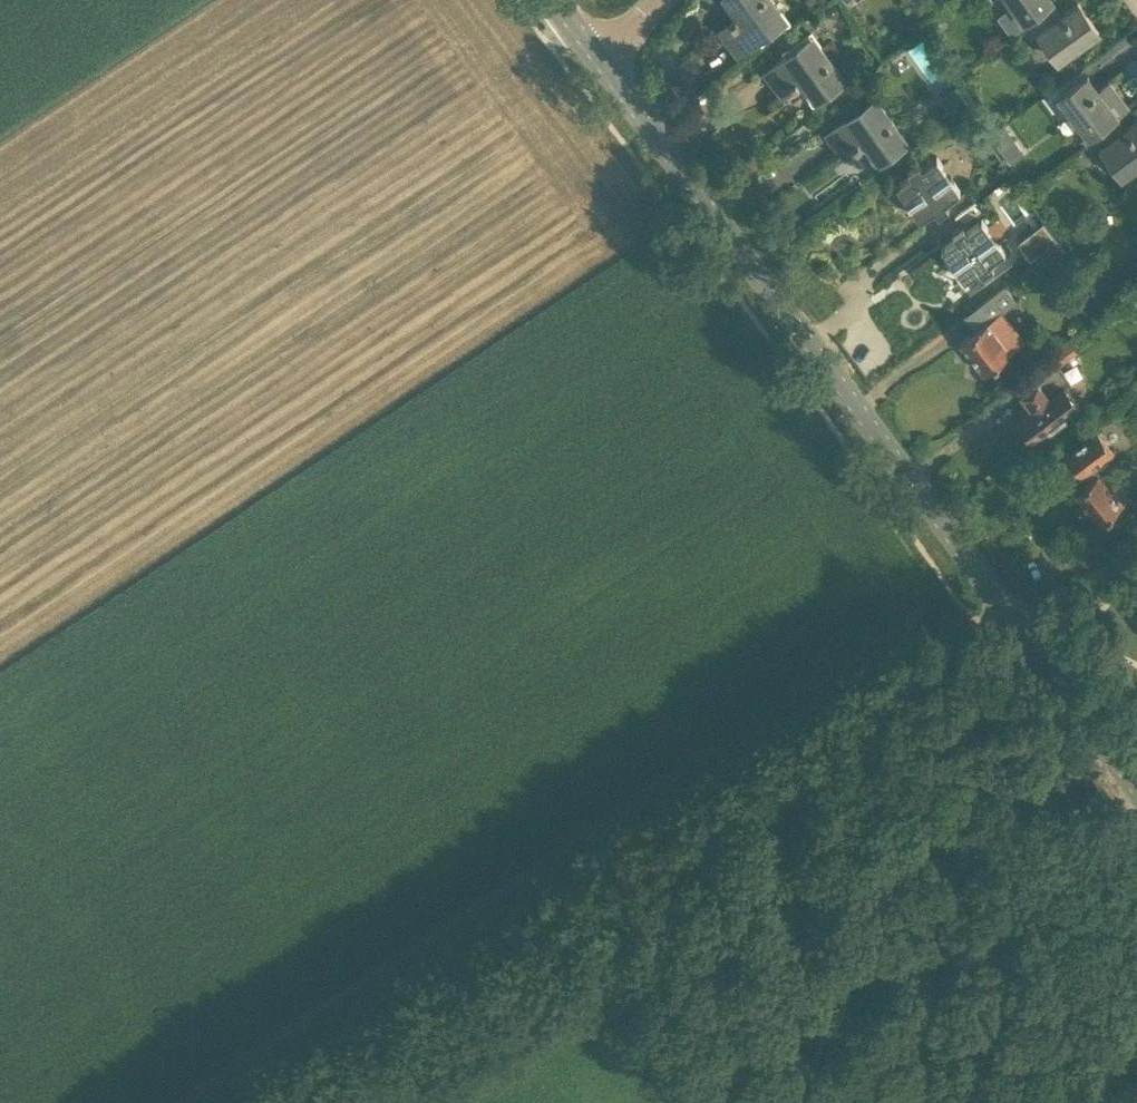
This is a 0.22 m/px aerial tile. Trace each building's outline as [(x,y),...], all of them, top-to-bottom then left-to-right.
[(720,29),(738,53),(786,19),(773,0),(730,0),(740,15),(720,29)] [(1050,2),(1053,0),(1010,0),(1024,19),(1025,20),(1050,2)] [(1060,15),(1050,2),(1025,20),(1024,19),(1018,23),(1030,39),(1039,33),(1060,62),(1084,44),(1082,40),(1098,28),(1078,2),(1060,15)] [(828,6),(827,11),(830,15),(835,16),(839,13),(839,8),(836,4),(832,3),(828,6)] [(813,35),(765,70),(782,94),(802,80),(816,99),(844,78),(813,35)] [(868,73),(856,82),(862,90),(874,82),(868,73)] [(1089,135),(1115,116),(1128,107),(1116,90),(1112,92),(1106,83),(1098,88),(1087,74),(1059,94),(1088,134),(1089,135)] [(947,112),(966,105),(959,85),(940,92),(947,112)] [(876,97),(827,131),(845,156),(865,142),(878,160),(907,140),(876,97)] [(1115,116),(1089,135),(1088,134),(1082,138),(1105,170),(1113,163),(1123,177),(1136,167),(1136,120),(1124,130),(1115,116)] [(1006,128),(993,137),(999,146),(1013,137),(1006,128)] [(897,185),(920,217),(935,206),(938,211),(949,203),(945,198),(960,187),(937,155),(923,166),(919,161),(908,169),(912,174),(897,185)] [(953,231),(957,236),(941,247),(964,279),(979,268),(983,273),(994,265),(990,260),(1005,250),(982,218),(968,228),(964,223),(953,231)] [(1062,248),(1044,224),(1019,242),(1032,260),(1049,248),(1054,255),(1062,248)] [(1006,285),(976,308),(986,322),(960,341),(983,372),(1020,345),(1011,333),(1017,329),(1003,311),(1017,300),(1006,285)] [(1035,367),(1042,376),(1021,393),(1028,402),(1023,405),(1028,412),(1020,418),(1033,435),(1077,404),(1065,388),(1071,383),(1058,365),(1077,351),(1070,341),(1035,367)] [(1098,522),(1130,498),(1131,498),(1120,482),(1111,489),(1094,467),(1114,452),(1098,431),(1066,455),(1067,456),(1064,459),(1072,469),(1076,467),(1083,476),(1085,474),(1090,480),(1075,491),(1098,522)]
